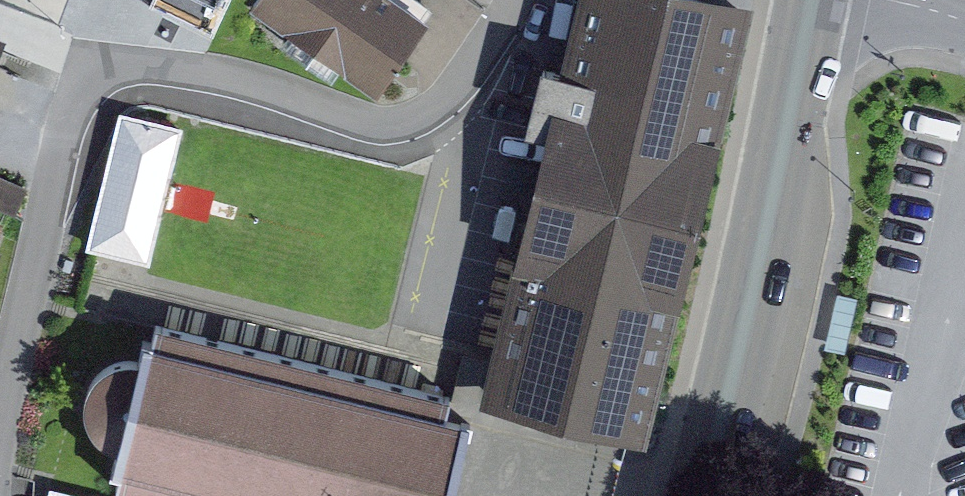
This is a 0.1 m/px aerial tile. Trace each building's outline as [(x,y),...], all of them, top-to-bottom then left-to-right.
[(414,0),(263,0),(261,3),(387,86),(436,15),(414,0)] [(748,0),(579,0),(494,399),(656,434),(748,0)] [(0,18),(0,54),(11,21),(0,18)] [(190,123),(121,107),(91,243),(160,256),(190,123)] [(153,321),(116,479),(112,495),(429,495),(434,478),(454,399),(153,321)]
